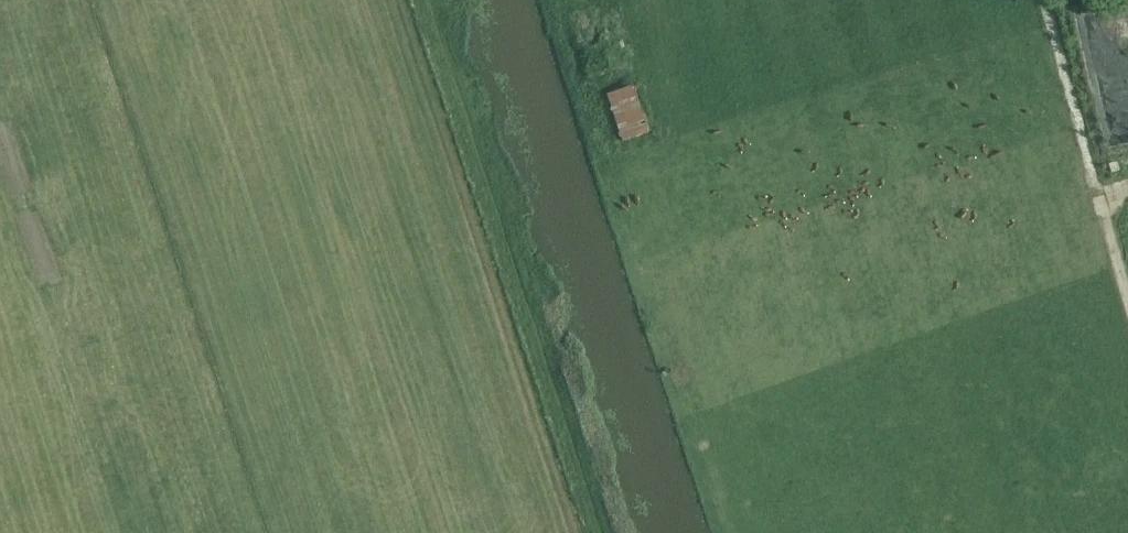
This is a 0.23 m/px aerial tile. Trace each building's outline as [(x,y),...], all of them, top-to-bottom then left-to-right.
[(608,94),(623,142),(652,133),(637,84),(608,94)]
